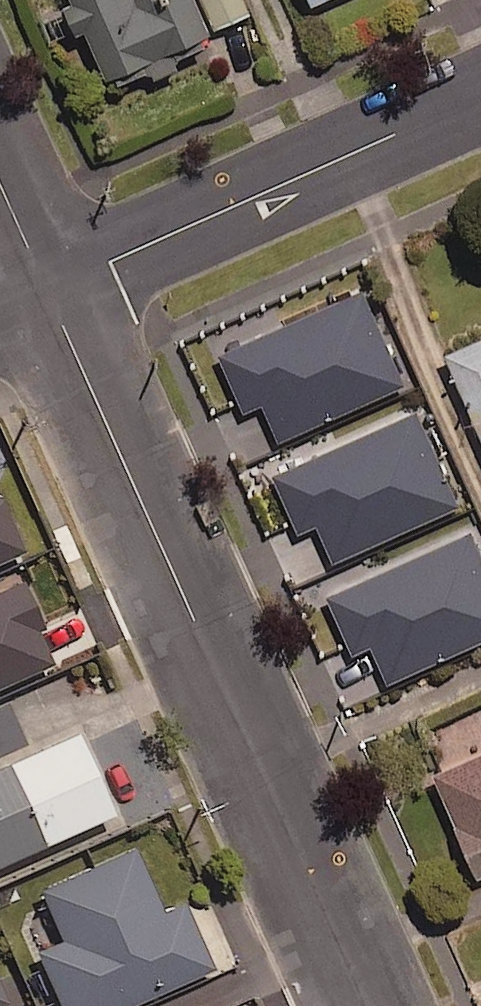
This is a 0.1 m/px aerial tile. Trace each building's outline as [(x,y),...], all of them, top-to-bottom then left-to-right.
[(198,0),(70,0),(73,5),(66,8),(79,38),(87,35),(108,83),(215,38),(198,0)] [(213,34),(260,14),(253,0),(199,0),(213,34)] [(317,8),(336,0),(314,0),(317,8)] [(359,281),(214,346),(240,404),(257,396),(274,433),(402,377),(359,281)] [(440,344),(480,438),(480,326),(440,344)] [(413,402),(268,466),(294,526),(313,517),(330,556),(457,500),(413,402)] [(322,588),(349,647),(367,639),(383,676),(480,633),(480,555),(467,523),(322,588)] [(50,641),(0,528),(0,662),(50,641)] [(0,771),(0,869),(122,815),(85,733),(0,771)] [(426,763),(472,868),(480,864),(480,739),(426,763)] [(44,891),(67,942),(41,954),(65,1005),(137,1005),(219,969),(190,904),(169,913),(140,848),(44,891)] [(14,1005),(0,974),(0,1005),(13,1005),(14,1005)]
